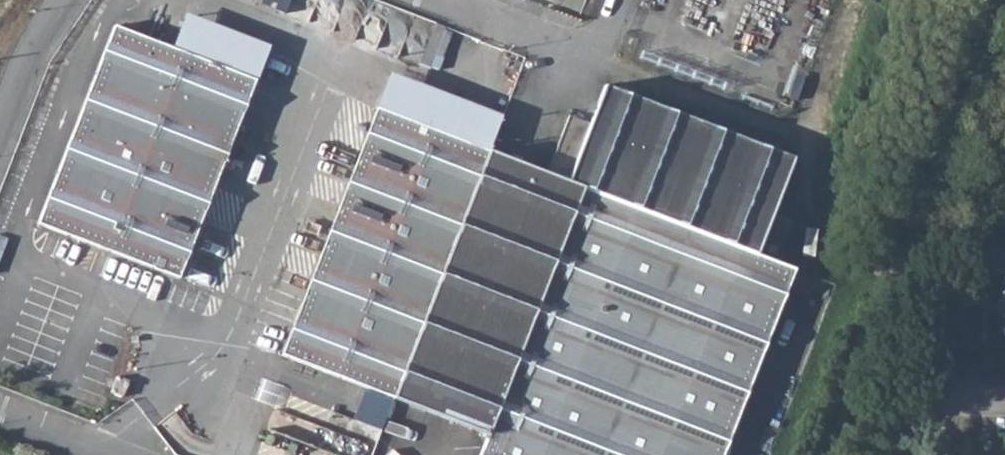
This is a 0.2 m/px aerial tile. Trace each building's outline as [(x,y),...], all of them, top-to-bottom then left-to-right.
[(261,3),(289,12),(293,0),(262,0),(261,3)] [(588,0),(559,0),(557,5),(582,15),(588,0)] [(254,81),(255,81),(267,51),(183,18),(171,49),(254,81)] [(419,64),(430,68),(431,66),(436,53),(446,27),(436,22),(419,64)] [(171,49),(115,27),(39,223),(178,277),(254,81),(171,49)] [(444,56),(436,53),(431,66),(439,69),(444,56)] [(377,109),(488,151),(500,120),(388,77),(377,109)] [(377,109),(283,354),(489,433),(481,454),(721,454),(792,268),(767,258),(773,243),(760,238),(791,157),(605,85),(590,123),(569,115),(547,174),(488,151),(377,109)]
